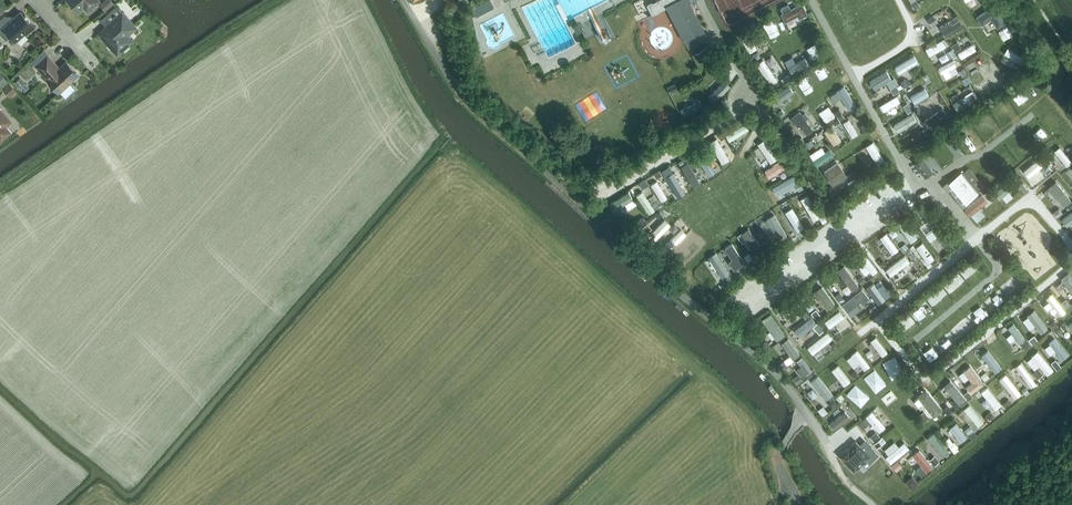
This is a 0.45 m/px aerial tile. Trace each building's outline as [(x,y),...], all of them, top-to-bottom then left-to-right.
[(78,11),(83,6),(88,11),(99,1),(98,0),(68,0),(78,11)] [(114,3),(111,0),(104,0),(99,4),(105,11),(114,3)] [(490,0),(488,0),(472,8),(476,16),(494,7),(490,0)] [(653,4),(648,7),(652,14),(655,13),(667,6),(685,41),(705,31),(689,0),(658,0),(658,1),(653,4)] [(784,5),(778,8),(785,22),(798,16),(799,18),(807,14),(801,4),(786,11),(784,5)] [(132,41),(128,35),(136,28),(133,25),(116,6),(100,20),(106,27),(98,33),(117,54),(132,41)] [(995,6),(977,18),(982,25),(992,18),(999,28),(1006,23),(995,6)] [(0,20),(0,34),(6,40),(11,35),(15,41),(24,32),(26,34),(34,27),(21,12),(10,22),(5,16),(0,20)] [(933,22),(939,19),(935,12),(929,14),(933,22)] [(940,22),(948,34),(965,23),(961,16),(953,20),(950,16),(940,22)] [(749,49),(756,45),(750,31),(743,35),(749,49)] [(926,45),(930,52),(947,42),(943,35),(926,45)] [(958,49),(962,55),(978,46),(974,40),(958,49)] [(1009,44),(1005,51),(1024,63),(1028,56),(1009,44)] [(804,49),(788,58),(794,71),(811,62),(804,49)] [(900,70),(920,59),(915,51),(895,62),(900,70)] [(48,79),(47,79),(59,92),(78,75),(66,62),(59,68),(47,55),(36,66),(48,79)] [(943,70),(958,63),(954,55),(939,63),(943,70)] [(769,82),(778,78),(767,56),(759,60),(769,82)] [(994,75),(1001,70),(992,56),(985,60),(994,75)] [(814,68),(823,81),(832,76),(824,62),(814,68)] [(875,86),(893,75),(889,67),(870,77),(875,86)] [(913,72),(902,77),(905,83),(916,78),(913,72)] [(716,98),(732,82),(725,75),(710,92),(716,98)] [(780,101),(795,90),(789,82),(774,93),(780,101)] [(831,91),(836,98),(842,94),(850,107),(858,101),(845,82),(831,91)] [(9,83),(3,89),(9,96),(16,90),(9,83)] [(911,92),(915,100),(930,92),(926,84),(911,92)] [(881,100),(884,107),(902,99),(899,92),(881,100)] [(702,96),(681,106),(685,114),(706,104),(702,96)] [(946,104),(924,116),(929,125),(951,114),(946,104)] [(830,105),(823,110),(829,118),(836,113),(830,105)] [(841,105),(836,107),(840,117),(845,114),(841,105)] [(808,137),(823,126),(819,120),(814,124),(802,106),(791,114),(808,137)] [(899,128),(919,118),(914,109),(894,120),(899,128)] [(10,121),(0,110),(0,139),(1,140),(10,132),(4,126),(10,121)] [(853,134),(860,130),(850,115),(843,119),(853,134)] [(725,134),(729,141),(749,129),(744,122),(725,134)] [(834,142),(842,137),(833,122),(825,128),(834,142)] [(877,162),(885,158),(876,137),(868,141),(877,162)] [(765,138),(757,142),(770,162),(777,157),(765,138)] [(717,139),(710,143),(723,164),(730,160),(717,139)] [(835,153),(832,145),(826,148),(824,143),(811,149),(817,162),(835,153)] [(1071,160),(1071,158),(1062,143),(1056,147),(1066,163),(1071,160)] [(704,154),(697,158),(709,176),(715,172),(704,154)] [(1028,173),(1046,161),(1041,154),(1023,166),(1028,173)] [(839,157),(824,167),(834,182),(849,172),(839,157)] [(924,178),(932,172),(921,157),(913,163),(924,178)] [(782,158),(765,169),(769,176),(787,165),(782,158)] [(687,160),(681,164),(694,186),(701,182),(687,160)] [(1053,161),(1028,174),(1032,183),(1058,170),(1053,161)] [(949,183),(966,203),(978,193),(981,190),(964,170),(961,173),(949,183)] [(684,192),(673,173),(667,177),(678,196),(681,195),(683,194),(684,192)] [(792,174),(772,186),(776,194),(797,181),(792,174)] [(1050,184),(1065,202),(1071,196),(1071,194),(1058,177),(1050,184)] [(661,200),(667,197),(656,180),(650,183),(661,200)] [(610,202),(615,209),(634,197),(629,190),(610,202)] [(643,190),(637,194),(649,213),(654,209),(643,190)] [(987,211),(981,204),(990,197),(984,190),(966,204),(977,218),(987,211)] [(807,194),(801,198),(815,220),(821,216),(807,194)] [(927,202),(919,207),(924,216),(919,219),(925,230),(939,222),(927,202)] [(792,206),(785,210),(797,230),(804,226),(792,206)] [(1071,220),(1071,207),(1062,215),(1068,223),(1071,220)] [(775,213),(767,218),(780,239),(788,234),(775,213)] [(649,232),(655,238),(669,224),(663,218),(649,232)] [(944,243),(953,238),(943,221),(934,227),(944,243)] [(753,249),(760,245),(748,227),(742,231),(753,249)] [(665,244),(670,250),(686,234),(681,228),(665,244)] [(880,235),(893,252),(900,246),(887,229),(880,235)] [(671,252),(677,258),(691,244),(685,238),(671,252)] [(738,267),(744,263),(732,243),(725,247),(738,267)] [(722,278),(729,273),(716,251),(708,256),(722,278)] [(890,271),(912,259),(908,252),(886,263),(890,271)] [(907,264),(917,277),(924,272),(913,259),(907,264)] [(847,261),(839,266),(844,273),(839,276),(847,290),(860,283),(847,261)] [(1071,288),(1071,269),(1071,268),(1063,274),(1071,288)] [(879,301),(887,294),(873,275),(865,282),(879,301)] [(853,312),(873,296),(863,284),(843,301),(853,312)] [(1046,294),(1061,313),(1067,308),(1053,289),(1046,294)] [(781,307),(785,313),(796,306),(804,317),(810,313),(798,296),(781,307)] [(1035,306),(1028,312),(1043,329),(1050,324),(1035,306)] [(814,322),(821,330),(825,325),(812,312),(795,328),(801,334),(814,322)] [(897,319),(903,328),(915,321),(910,312),(897,319)] [(963,333),(974,323),(966,314),(955,323),(963,333)] [(1017,319),(1004,325),(1013,343),(1025,337),(1017,319)] [(828,328),(808,344),(813,351),(834,335),(828,328)] [(883,353),(889,349),(878,332),(871,337),(883,353)] [(794,356),(801,350),(789,334),(782,339),(794,356)] [(1056,334),(1050,338),(1063,357),(1069,353),(1056,334)] [(853,350),(864,367),(870,363),(860,346),(853,350)] [(1039,347),(1031,353),(1048,372),(1055,366),(1039,347)] [(993,365),(1000,361),(991,349),(984,353),(993,365)] [(896,352),(883,359),(892,376),(905,369),(896,352)] [(795,358),(804,373),(813,368),(804,353),(795,358)] [(1030,385),(1037,380),(1022,358),(1015,363),(1030,385)] [(844,383),(852,378),(840,361),(833,366),(844,383)] [(964,367),(972,379),(967,383),(972,390),(985,381),(972,362),(964,367)] [(876,390),(888,381),(876,365),(864,374),(876,390)] [(999,376),(1015,395),(1022,390),(1006,370),(999,376)] [(821,401),(834,392),(820,371),(807,380),(821,401)] [(956,395),(954,397),(959,404),(969,396),(951,376),(944,382),(956,395)] [(857,380),(847,391),(861,404),(871,393),(857,380)] [(988,383),(981,389),(996,406),(1003,400),(988,383)] [(927,385),(915,396),(932,416),(944,406),(927,385)] [(979,423),(985,417),(970,401),(964,406),(979,423)] [(819,407),(823,413),(829,408),(825,403),(819,407)] [(830,419),(835,426),(852,415),(848,408),(830,419)] [(867,414),(878,426),(884,421),(873,409),(867,414)] [(961,439),(968,433),(957,419),(950,425),(961,439)] [(927,434),(943,453),(950,447),(935,428),(927,434)] [(911,445),(905,438),(899,442),(896,437),(885,446),(889,451),(886,454),(891,461),(911,445)] [(848,447),(839,456),(851,468),(855,464),(857,466),(861,461),(857,457),(861,453),(852,444),(848,447)] [(914,450),(923,461),(917,465),(923,472),(935,462),(921,445),(914,450)] [(892,461),(898,468),(904,463),(898,456),(892,461)] [(914,472),(906,478),(911,486),(920,480),(914,472)]
